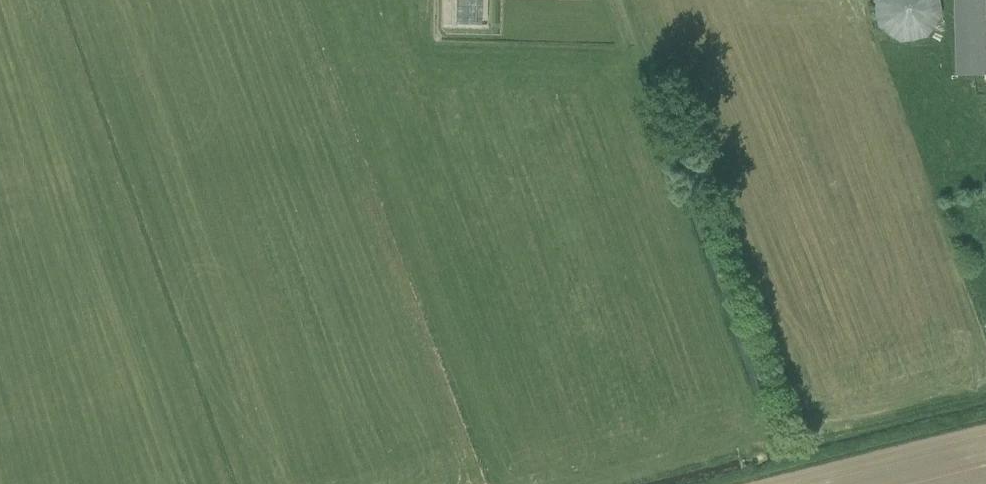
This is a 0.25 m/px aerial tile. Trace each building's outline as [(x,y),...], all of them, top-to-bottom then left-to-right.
[(929,26),(929,18),(926,11),(923,5),(919,0),(866,0),(861,6),(858,12),(856,19),(855,26),(856,34),(858,40),(861,45),(867,52),(871,56),(879,60),(887,62),(895,63),(901,62),(907,60),(914,56),(919,51),(923,46),(927,40),(929,32),(929,26)] [(985,74),(985,0),(957,0),(957,74),(985,74)]
